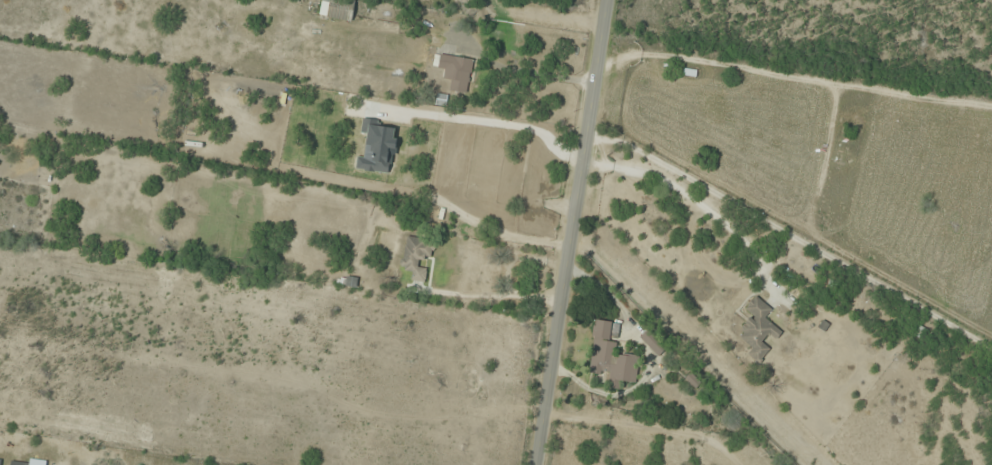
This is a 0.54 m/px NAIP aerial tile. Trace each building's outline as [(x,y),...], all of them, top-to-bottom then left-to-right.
[(322,19),(354,19),(354,0),(322,0),(322,19)] [(469,93),(472,59),(440,56),(439,71),(446,72),(445,90),(469,93)] [(418,116),(400,114),(399,126),(416,128),(418,116)] [(428,268),(421,266),(422,258),(432,260),(435,242),(407,236),(401,269),(412,271),(410,280),(425,283),(428,268)] [(766,318),(773,311),(756,295),(744,309),(753,317),(737,335),(751,348),(747,353),(759,363),(771,349),(764,344),(770,338),(775,342),(783,333),(766,318)] [(595,321),(589,377),(635,382),(637,358),(616,356),(620,324),(595,321)] [(921,341),(927,332),(917,324),(911,333),(921,341)]
